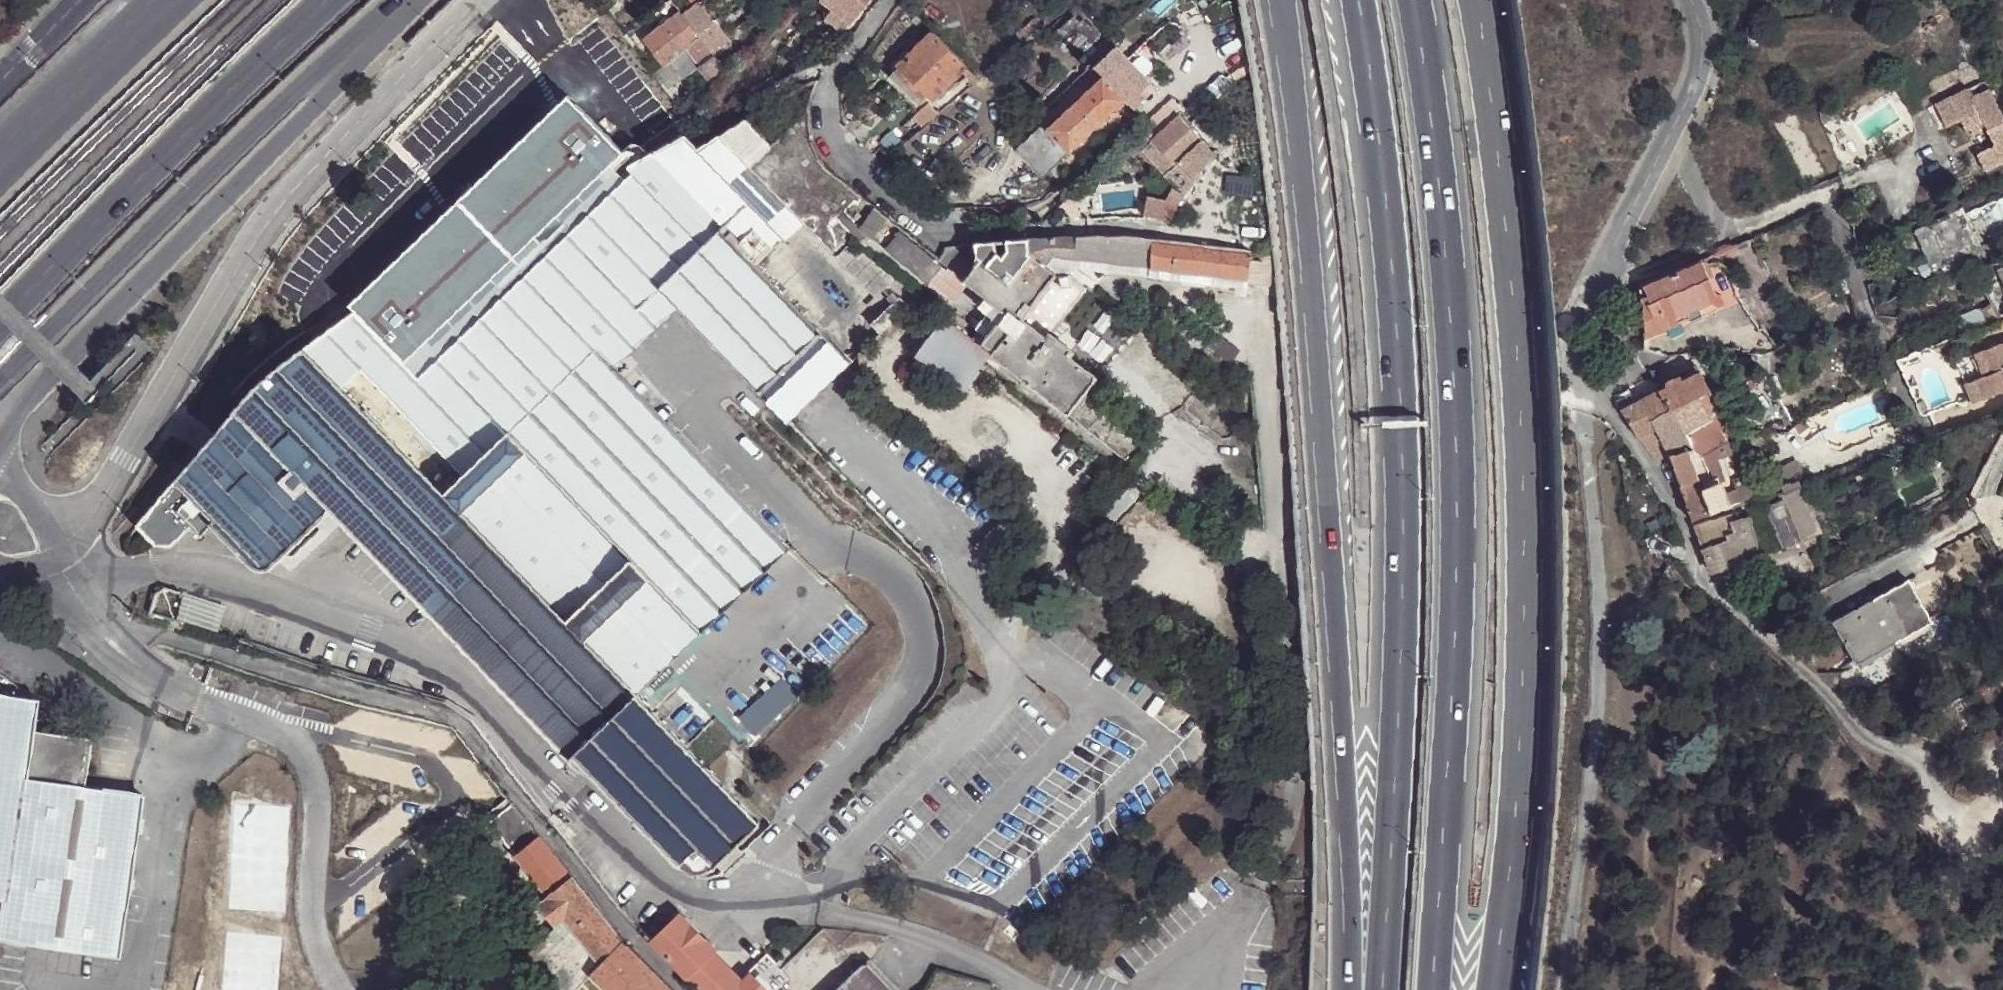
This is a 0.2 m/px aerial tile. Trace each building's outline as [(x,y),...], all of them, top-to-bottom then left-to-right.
[(815,6),(844,30),(870,0),(820,0),(815,6)] [(680,14),(712,55),(729,42),(699,4),(697,2),(695,3),(680,14)] [(694,68),(713,91),(727,75),(712,55),(680,14),(679,13),(644,39),(664,64),(667,62),(681,52),(694,68)] [(1074,27),(1090,45),(1098,38),(1080,18),(1077,22),(1072,16),(1048,35),(1055,43),(1061,38),(1074,27)] [(1077,54),(1090,45),(1074,27),(1061,38),(1077,54)] [(966,69),(932,33),(899,65),(900,66),(933,99),(966,69)] [(681,78),(694,68),(681,52),(667,62),(681,78)] [(1126,106),(1133,113),(1141,106),(1133,98),(1147,84),(1126,60),(1102,79),(1122,100),(1126,106)] [(933,99),(900,66),(890,75),(922,109),(933,99)] [(978,82),(966,69),(933,99),(922,109),(908,121),(915,129),(978,82)] [(1102,79),(1100,77),(1043,127),(1036,121),(1009,145),(1036,176),(1122,100),(1102,79)] [(661,86),(672,100),(680,94),(669,80),(661,86)] [(1980,80),(1963,89),(1967,98),(1985,89),(1980,80)] [(1133,98),(1141,106),(1155,92),(1147,84),(1133,98)] [(1963,89),(1929,106),(1942,130),(1956,123),(1963,136),(1982,127),(1990,145),(1973,154),(1981,171),(2002,160),(2002,125),(1985,89),(1967,98),(1963,89)] [(568,96),(546,117),(552,123),(574,102),(568,96)] [(182,516),(190,525),(201,535),(212,524),(248,562),(261,569),(274,563),(330,510),(570,760),(572,757),(629,702),(781,553),(662,427),(647,439),(579,365),(659,290),(675,308),(765,401),(822,346),(750,272),(801,223),(876,299),(895,282),(847,241),(859,226),(875,206),(830,168),(817,151),(811,134),(808,116),(771,150),(746,123),(697,148),(685,135),(671,144),(670,141),(631,162),(574,102),(552,123),(546,117),(480,180),(486,187),(444,227),(438,220),(372,284),(377,290),(355,310),(278,366),(254,388),(231,415),(243,426),(232,439),(220,429),(178,478),(195,502),(182,516)] [(1838,106),(1818,113),(1823,125),(1843,119),(1838,106)] [(1180,158),(1199,177),(1215,154),(1202,141),(1180,117),(1148,144),(1168,169),(1180,158)] [(880,141),(889,149),(915,129),(908,121),(880,141)] [(480,180),(438,220),(444,227),(486,187),(480,180)] [(1171,218),(1187,195),(1174,186),(1167,198),(1149,195),(1147,215),(1171,218)] [(890,219),(875,206),(859,226),(873,237),(890,219)] [(1979,250),(1965,215),(1963,208),(1915,232),(1933,276),(1980,252),(1979,250)] [(966,287),(899,231),(885,248),(951,304),(966,287)] [(1126,233),(1026,238),(975,241),(977,253),(983,257),(964,281),(1005,316),(981,347),(991,355),(1067,416),(1069,413),(1094,378),(1070,358),(1074,353),(1051,336),(1085,290),(1071,279),(1057,275),(1045,267),(1052,258),(1247,278),(1250,251),(1214,245),(1167,237),(1126,233)] [(1999,321),(2002,319),(2002,257),(1979,269),(1986,287),(1999,321)] [(1057,275),(1071,279),(1074,269),(1237,289),(1236,296),(1245,297),(1247,278),(1052,258),(1045,267),(1057,275)] [(1726,276),(1718,259),(1715,260),(1714,259),(1651,286),(1648,288),(1663,322),(1686,313),(1699,306),(1698,303),(1710,297),(1711,305),(1712,307),(1718,311),(1725,310),(1730,306),(1732,300),(1731,293),(1724,277),(1726,276)] [(1980,289),(1986,287),(1979,269),(1973,272),(1980,289)] [(377,290),(372,284),(350,305),(355,310),(377,290)] [(1645,284),(1637,287),(1643,337),(1665,328),(1663,322),(1648,288),(1645,284)] [(1981,328),(1999,321),(1986,287),(1980,289),(1968,294),(1981,328)] [(891,302),(871,323),(881,333),(910,306),(904,300),(905,299),(895,289),(886,298),(891,302)] [(610,371),(675,308),(659,290),(579,365),(647,439),(662,427),(610,371)] [(1663,322),(1665,328),(1688,319),(1686,313),(1663,322)] [(991,355),(981,347),(944,319),(914,356),(960,393),(991,355)] [(1963,386),(1969,405),(2002,392),(2002,344),(1972,356),(1980,379),(1963,386)] [(822,346),(765,401),(787,424),(844,369),(822,346)] [(1656,384),(1659,390),(1697,373),(1694,366),(1656,384)] [(1697,373),(1659,390),(1683,428),(1686,429),(1691,446),(1687,448),(1701,457),(1715,451),(1715,448),(1725,443),(1702,393),(1707,390),(1697,373)] [(1622,394),(1612,398),(1634,435),(1652,427),(1654,427),(1662,442),(1683,428),(1659,390),(1634,400),(1633,397),(1626,400),(1622,394)] [(231,415),(220,429),(232,439),(243,426),(231,415)] [(1652,427),(1634,435),(1643,452),(1662,442),(1654,427),(1652,427)] [(1686,429),(1683,428),(1662,442),(1667,455),(1687,448),(1691,446),(1686,429)] [(1701,457),(1710,483),(1716,481),(1722,479),(1714,459),(1728,454),(1726,446),(1715,451),(1701,457)] [(1667,455),(1689,518),(1725,504),(1720,490),(1716,481),(1710,483),(1701,457),(1687,448),(1667,455)] [(1720,490),(1725,504),(1755,493),(1800,476),(1791,465),(1720,490)] [(178,478),(137,524),(156,543),(157,544),(172,545),(190,525),(182,516),(195,502),(178,478)] [(1802,494),(1764,510),(1781,549),(1819,533),(1818,530),(1806,503),(1802,494)] [(1720,515),(1727,534),(1748,527),(1743,513),(1727,518),(1724,513),(1720,515)] [(1729,539),(1727,534),(1720,515),(1692,525),(1702,548),(1729,539)] [(1748,527),(1727,534),(1729,539),(1738,562),(1759,553),(1748,527)] [(1738,562),(1729,539),(1702,548),(1710,572),(1715,583),(1722,585),(1744,577),(1738,562)] [(1906,578),(1866,599),(1889,642),(1929,621),(1906,578)] [(186,598),(178,623),(219,636),(225,610),(186,598)] [(1889,642),(1866,599),(1831,620),(1854,662),(1889,642)] [(4,899),(34,729),(38,698),(0,693),(0,899),(4,899)] [(753,830),(629,702),(572,757),(580,764),(674,862),(680,867),(691,870),(704,869),(716,865),(753,830)] [(34,729),(4,899),(0,933),(0,941),(120,957),(142,795),(86,788),(93,737),(34,729)] [(513,802),(487,822),(547,896),(535,905),(552,924),(554,922),(558,927),(528,957),(560,989),(580,989),(593,977),(590,973),(622,941),(572,877),(513,802)] [(653,944),(690,979),(709,951),(711,953),(713,950),(679,915),(676,918),(678,920),(653,944)] [(593,977),(606,989),(670,989),(622,941),(590,973),(593,977)] [(748,973),(739,981),(711,953),(709,951),(690,979),(705,989),(765,989),(748,973)] [(870,962),(861,963),(833,989),(896,989),(870,962)]
